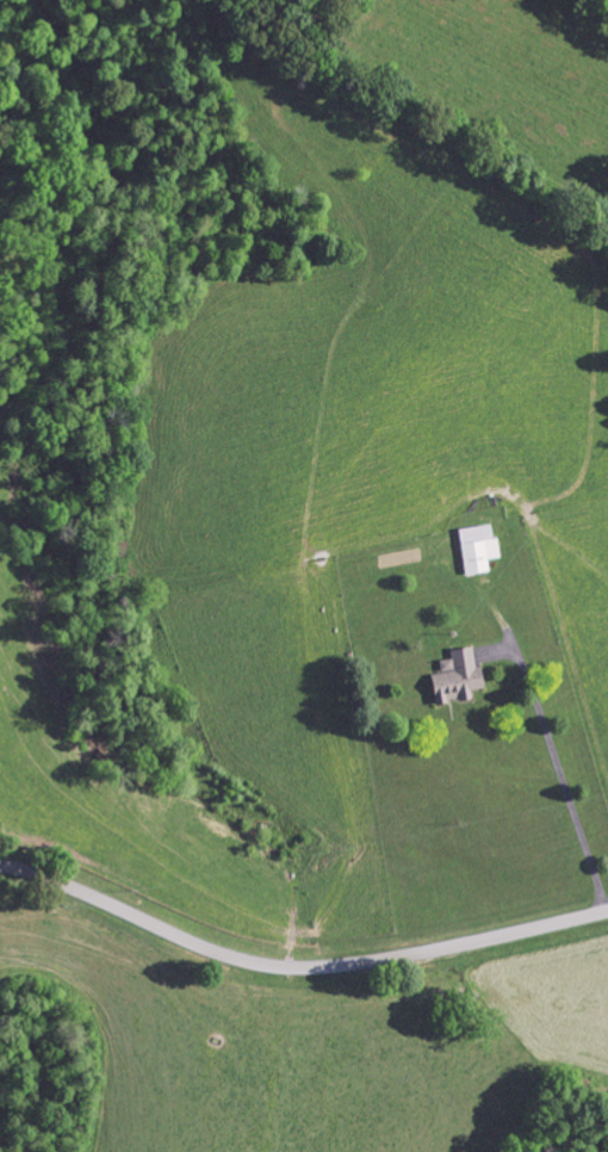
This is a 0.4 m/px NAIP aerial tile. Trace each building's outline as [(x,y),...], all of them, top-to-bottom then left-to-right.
[(449,652),(450,661),(438,663),(440,675),(428,676),(433,706),(471,700),(469,691),(481,690),(478,667),(474,668),(471,648),(449,652)]
